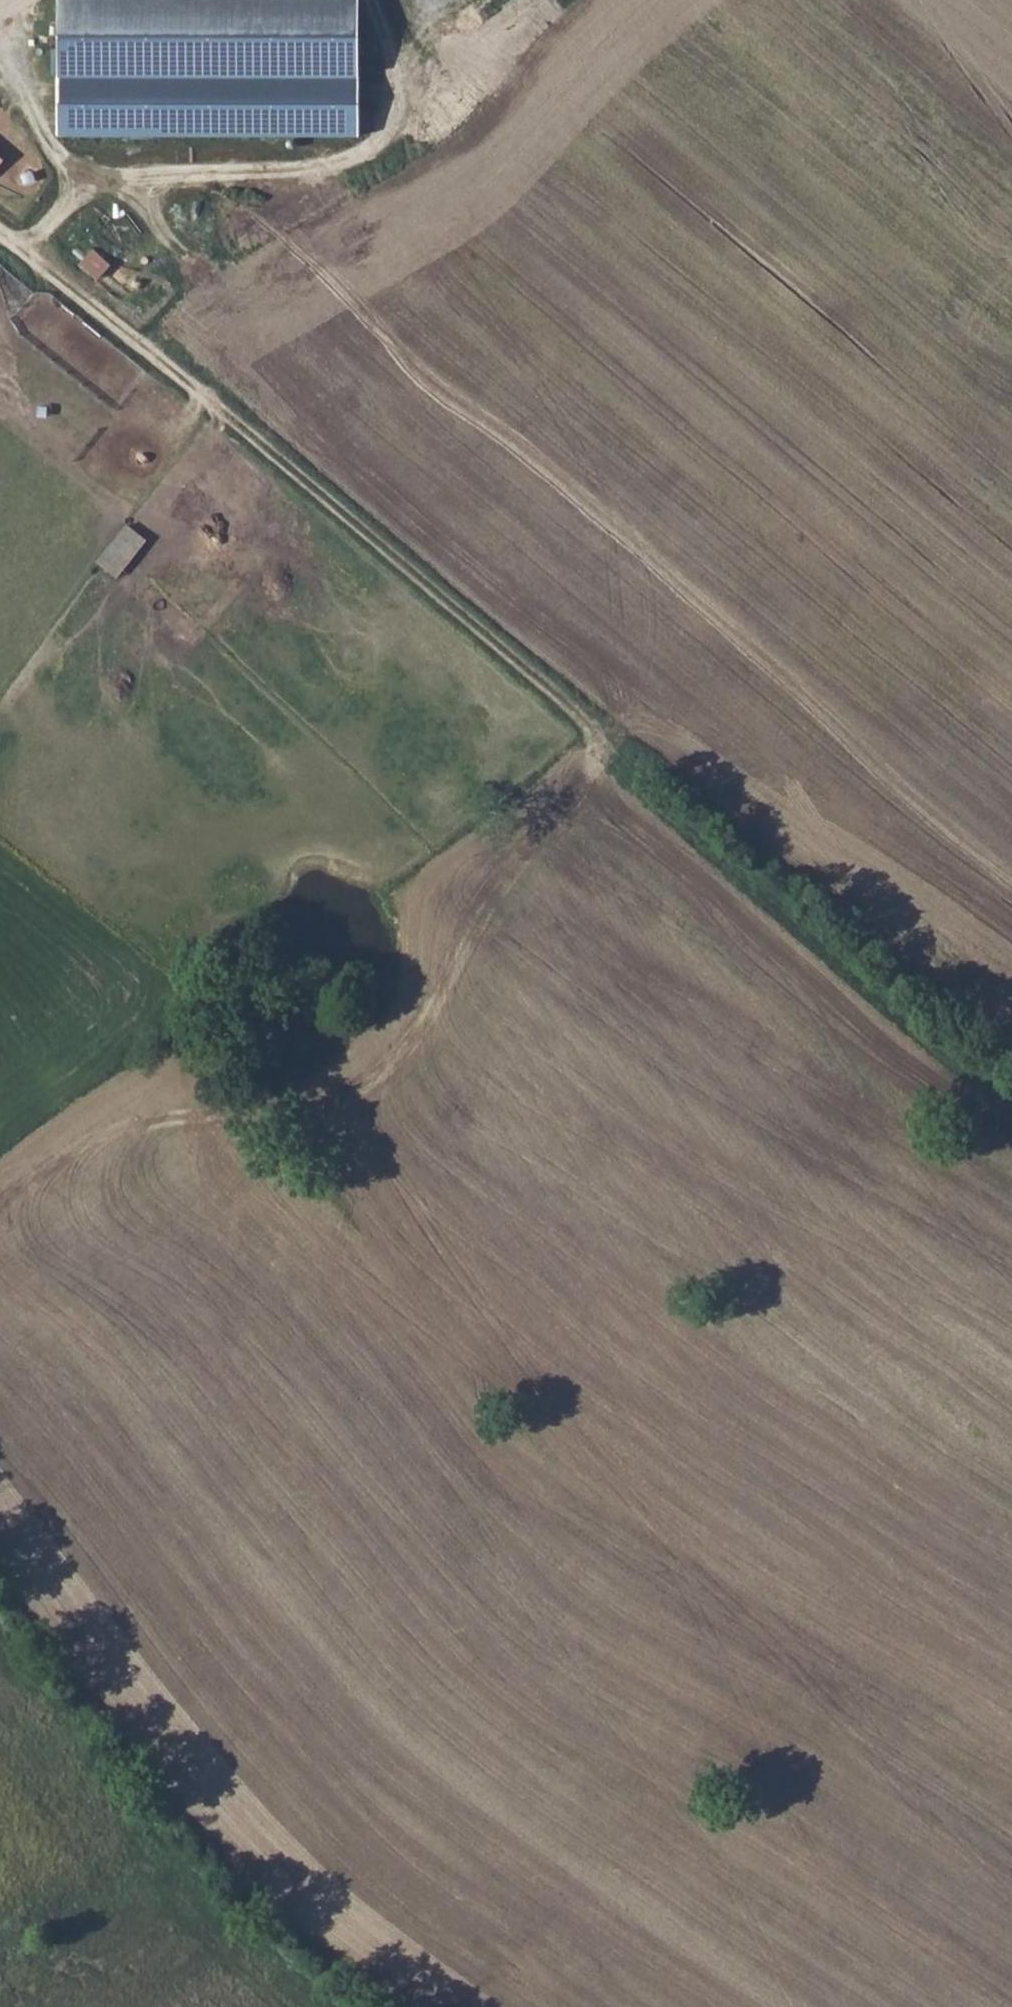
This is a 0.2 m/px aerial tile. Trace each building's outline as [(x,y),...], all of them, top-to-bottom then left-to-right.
[(60,136),(358,137),(358,0),(60,0),(60,136)] [(92,248),(78,263),(93,277),(108,263),(92,248)] [(121,575),(149,535),(127,520),(98,559),(121,575)]
